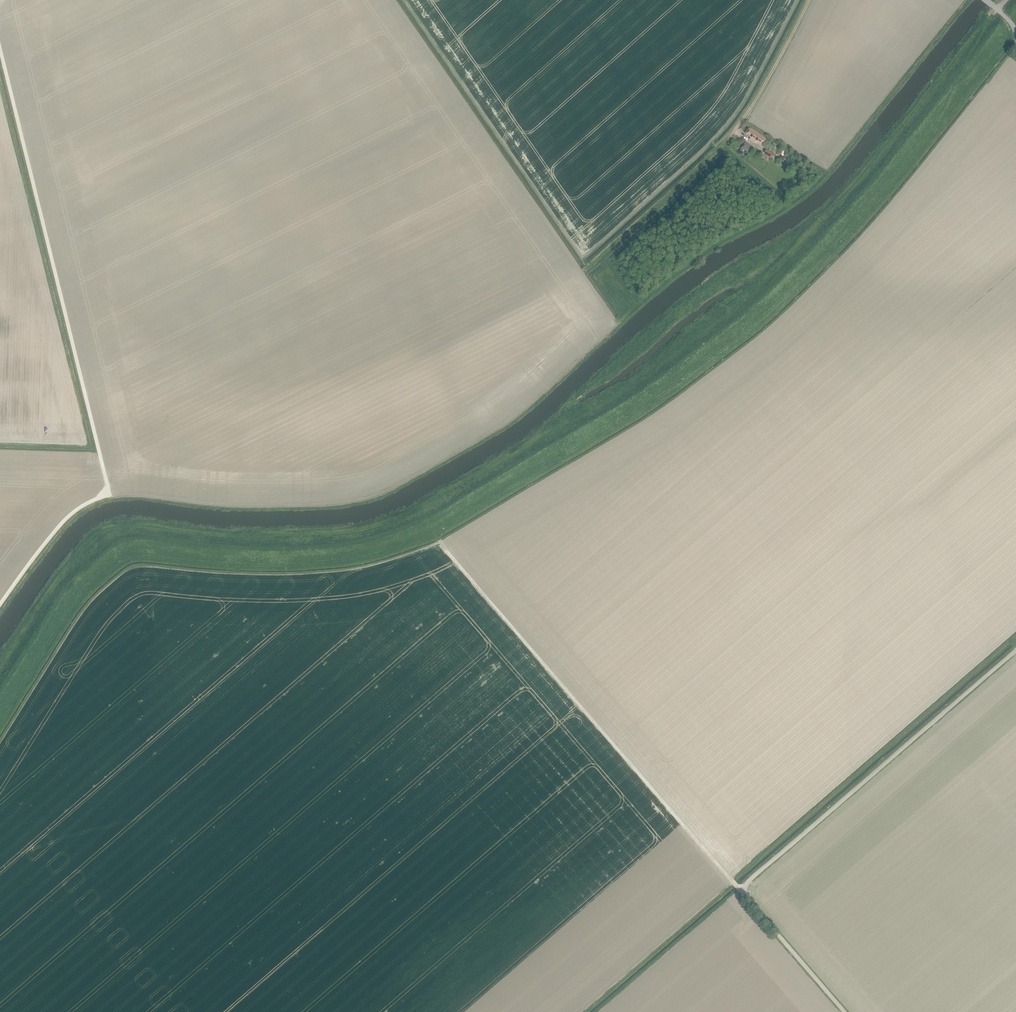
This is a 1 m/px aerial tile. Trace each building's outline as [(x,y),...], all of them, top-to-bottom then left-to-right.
[(757,143),(762,147),(767,139),(750,128),(746,134),(751,137),(749,139),(755,143),(756,142),(757,143)] [(744,150),(749,153),(753,147),(746,142),(740,150),(743,152),(744,150)] [(764,153),(771,158),(774,154),(766,149),(764,153)]
